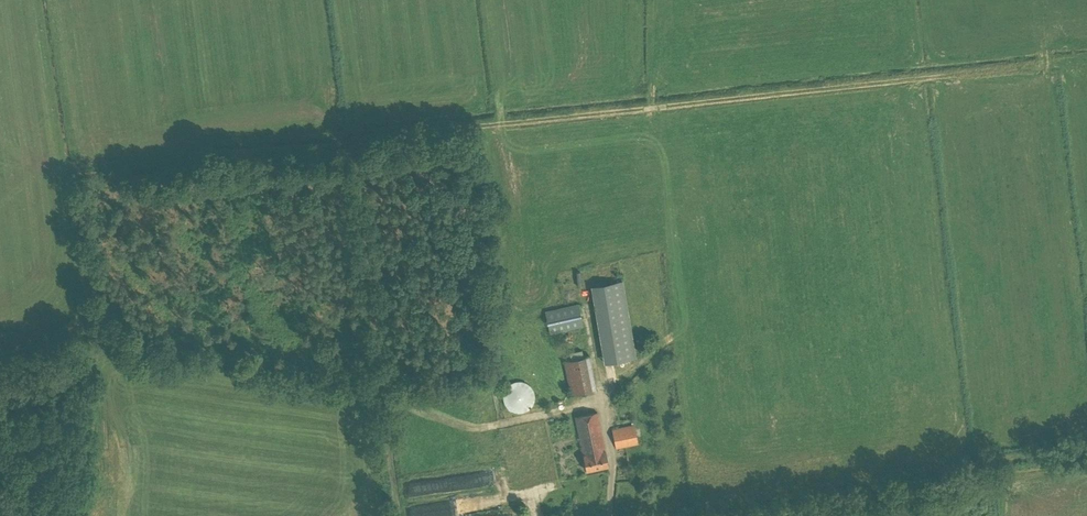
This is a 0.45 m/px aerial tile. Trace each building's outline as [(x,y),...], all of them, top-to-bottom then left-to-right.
[(591,286),(604,362),(635,357),(622,281),(591,286)] [(548,323),(580,315),(578,304),(565,306),(546,311),(548,323)] [(580,315),(548,323),(551,332),(582,325),(580,315)] [(569,394),(594,390),(587,355),(562,360),(569,394)] [(533,401),(534,398),(534,395),(533,392),(532,389),(530,387),(528,385),(525,383),(523,382),(520,382),(517,382),(514,382),(511,383),(509,385),(506,387),(505,389),(503,392),(503,395),(503,398),(503,401),(504,404),(505,406),(507,408),(510,410),(512,412),(515,412),(518,413),(521,412),(524,412),(527,410),(529,408),(531,406),(532,404),(533,401)] [(575,417),(586,470),(608,466),(597,412),(575,417)] [(611,429),(616,448),(638,443),(633,424),(611,429)] [(561,469),(577,465),(574,454),(558,458),(561,469)] [(419,479),(423,492),(431,489),(426,476),(419,479)]
